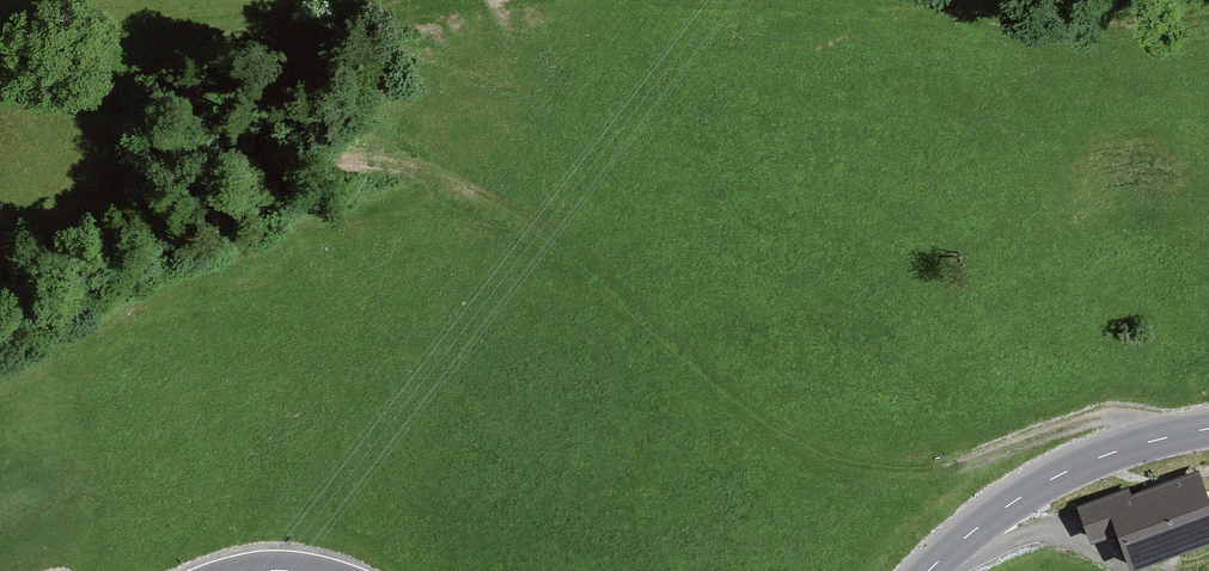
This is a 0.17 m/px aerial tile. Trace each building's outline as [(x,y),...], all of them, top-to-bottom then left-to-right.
[(1078,506),(1091,544),(1108,539),(1119,570),(1208,540),(1208,538),(1191,484),(1126,506),(1122,491),(1078,506)]
